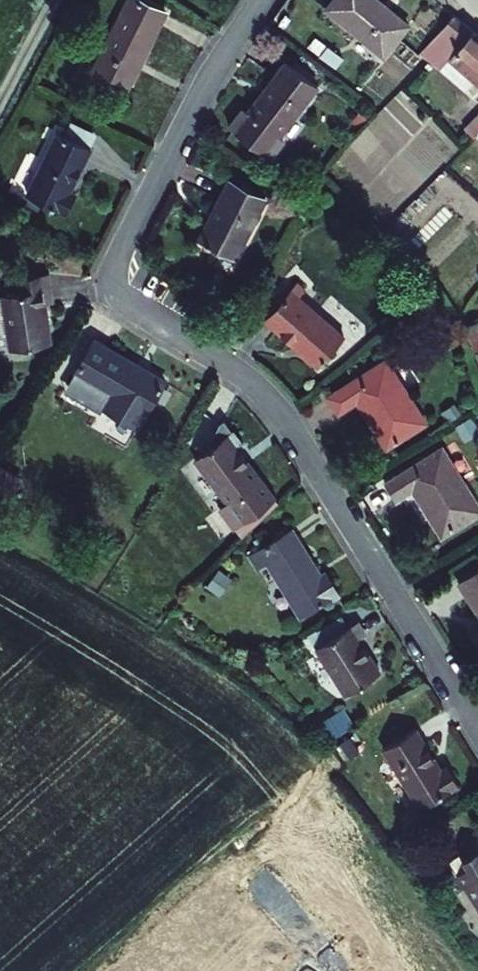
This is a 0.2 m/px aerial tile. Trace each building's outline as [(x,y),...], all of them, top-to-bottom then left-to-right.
[(98,70),(130,87),(173,7),(158,0),(134,0),(98,70)] [(412,23),(385,0),(335,0),(332,5),(387,53),(412,23)] [(416,38),(430,50),(464,13),(448,0),(416,38)] [(477,74),(477,26),(464,13),(430,50),(434,55),(444,44),(477,74)] [(301,66),(263,119),(294,142),(333,90),(301,66)] [(73,189),(95,145),(63,128),(32,190),(69,210),(78,192),(73,189)] [(251,181),(223,240),(256,258),(286,200),(251,181)] [(30,279),(32,291),(3,295),(12,348),(25,346),(25,349),(65,343),(58,305),(66,304),(60,275),(30,279)] [(285,304),(328,360),(358,335),(314,279),(285,304)] [(165,402),(171,389),(173,384),(102,344),(77,390),(92,399),(96,393),(99,388),(117,399),(154,420),(165,402)] [(344,391),(352,404),(371,393),(400,439),(439,414),(401,354),(344,391)] [(99,388),(96,393),(114,404),(117,399),(99,388)] [(171,389),(165,402),(175,408),(182,395),(171,389)] [(256,438),(243,424),(208,456),(262,516),(291,489),(249,443),(256,438)] [(408,492),(427,480),(456,528),(477,514),(477,477),(455,440),(397,474),(408,492)] [(262,516),(267,521),(294,493),(291,489),(262,516)] [(264,548),(273,561),(283,555),(317,610),(354,587),(342,566),(336,569),(307,521),(264,548)] [(372,614),(331,640),(359,686),(394,666),(374,631),(379,627),(372,614)] [(453,761),(428,719),(397,739),(433,800),(471,777),(459,758),(453,761)] [(456,853),(472,880),(476,878),(477,881),(477,839),(456,853)]
